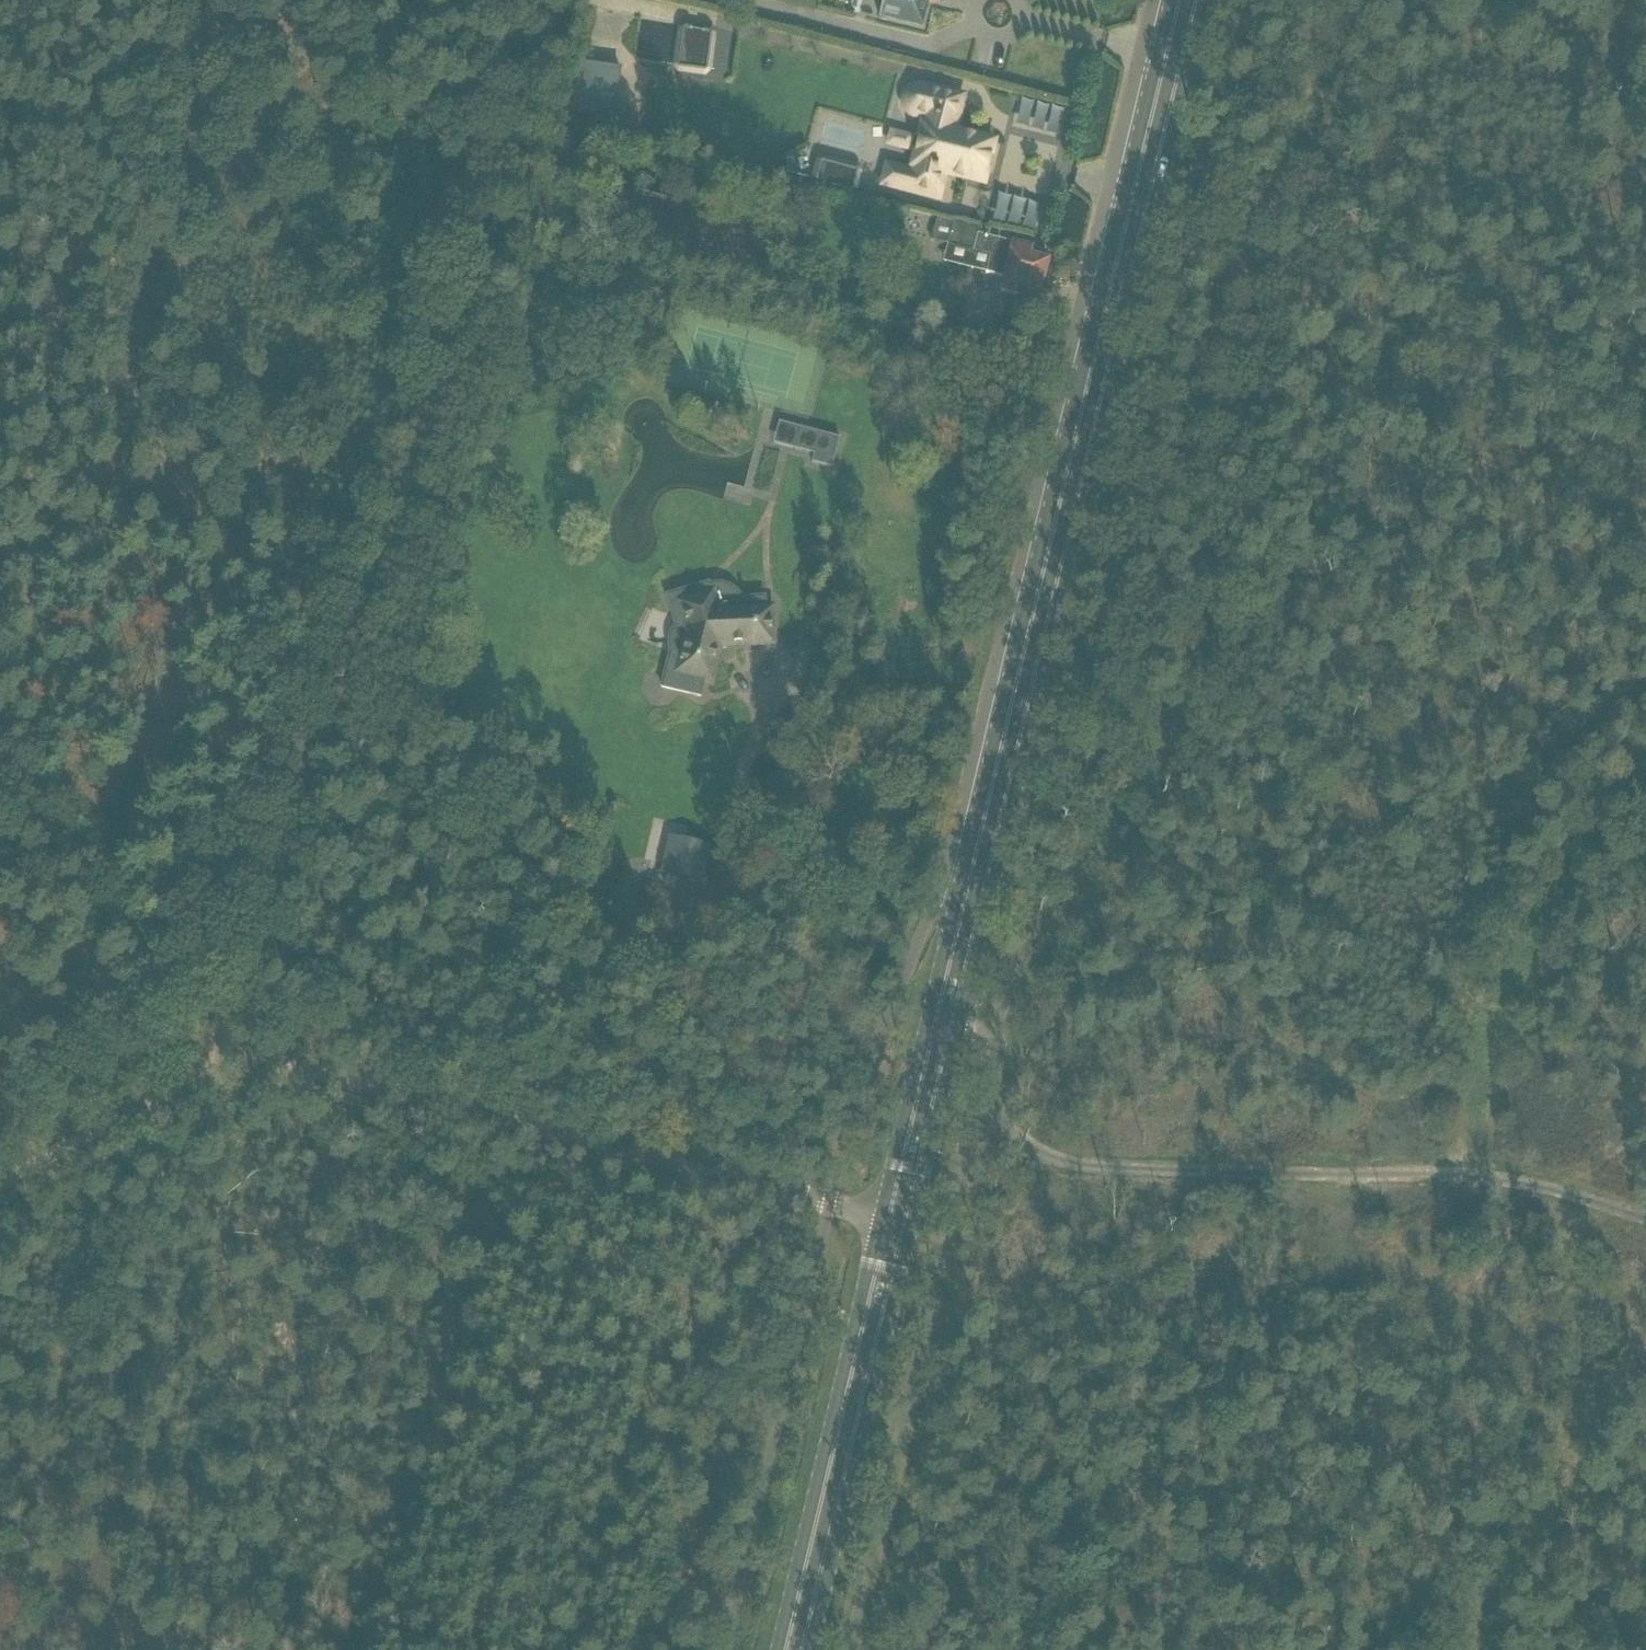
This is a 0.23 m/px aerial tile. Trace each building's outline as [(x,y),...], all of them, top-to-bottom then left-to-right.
[(879,17),(922,27),(928,1),(939,4),(940,0),(883,0),(879,17)] [(682,28),(677,64),(702,67),(707,33),(682,28)] [(575,107),(614,112),(619,71),(580,66),(575,107)] [(962,97),(922,88),(918,86),(907,91),(900,101),(902,110),(908,118),(919,122),(907,167),(883,161),(878,183),(936,197),(942,174),(984,184),(994,143),(954,133),(962,97)] [(858,192),(864,169),(821,159),(815,182),(817,182),(816,186),(832,190),(833,186),(858,192)] [(765,178),(768,167),(750,163),(748,174),(765,178)] [(967,204),(969,183),(948,181),(946,202),(967,204)] [(1032,248),(1010,243),(978,235),(980,227),(954,221),(948,246),(990,256),(986,274),(996,276),(993,290),(1035,301),(1039,287),(1042,287),(1048,261),(1030,257),(1032,248)] [(814,455),(812,463),(832,468),(840,438),(800,428),(794,449),(814,455)] [(715,585),(710,586),(709,586),(708,584),(704,585),(706,594),(679,603),(684,621),(680,623),(677,626),(674,629),(670,639),(670,643),(670,648),(671,652),(670,652),(662,687),(700,696),(704,679),(711,680),(719,646),(773,644),(771,609),(765,609),(764,598),(741,599),(739,595),(736,592),(732,589),(724,585),(719,585),(715,585)] [(668,836),(660,874),(703,884),(712,846),(668,836)]
